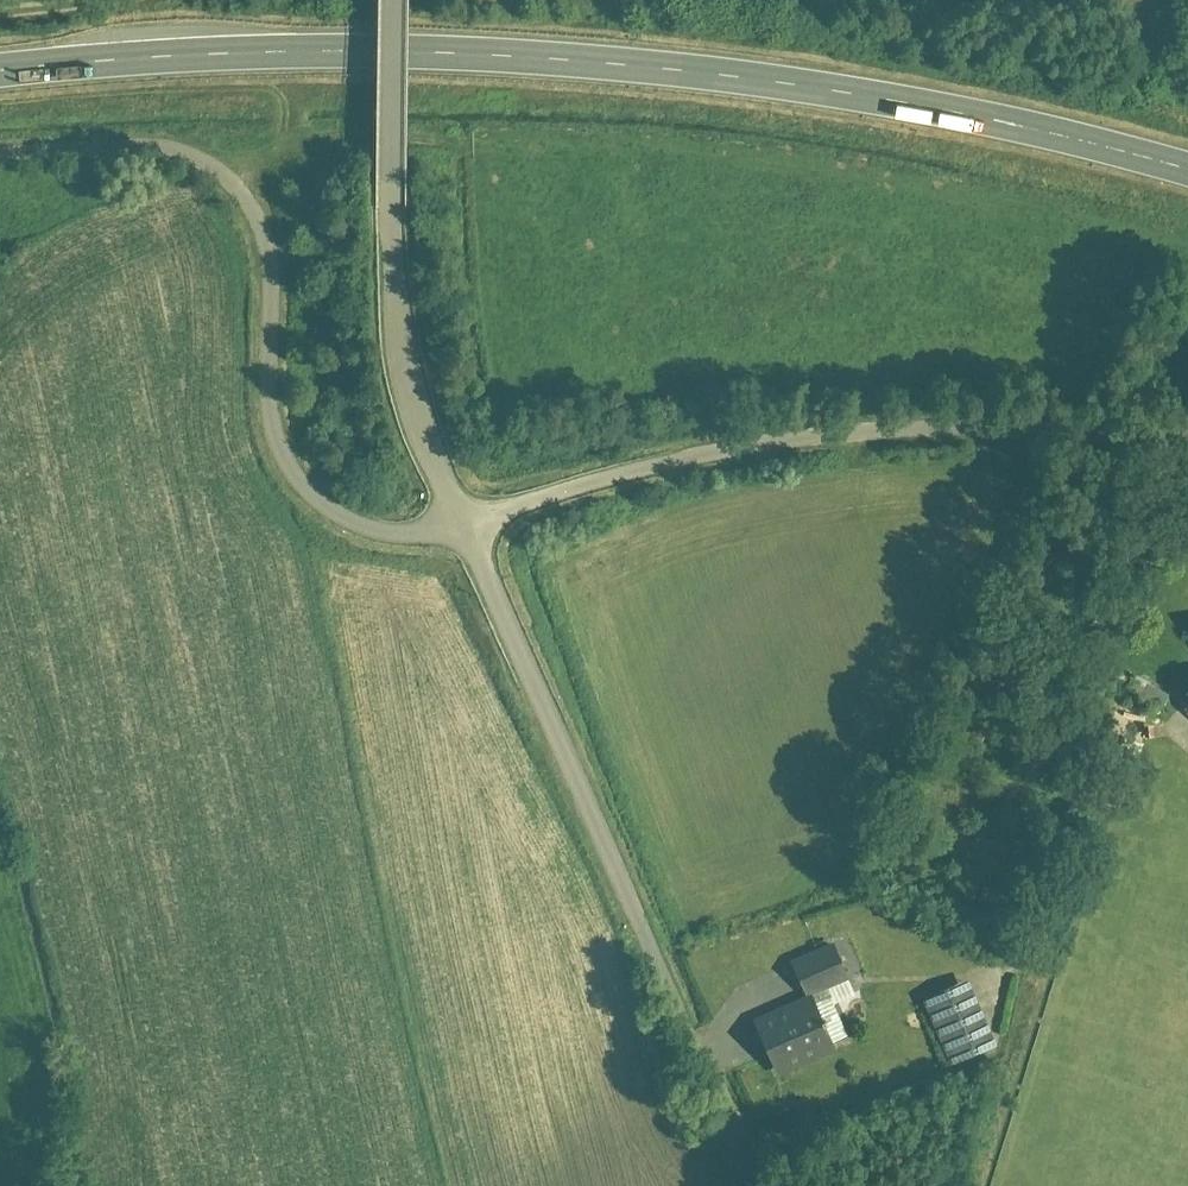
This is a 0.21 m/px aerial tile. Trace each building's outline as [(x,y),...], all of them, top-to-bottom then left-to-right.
[(1179,703),(1187,713),(1187,694),(1179,703)] [(834,944),(795,961),(808,992),(847,975),(834,944)] [(966,978),(915,1000),(945,1068),(996,1045),(966,978)] [(759,1021),(781,1069),(833,1045),(831,1041),(848,1033),(830,993),(814,1001),(812,997),(759,1021)]
